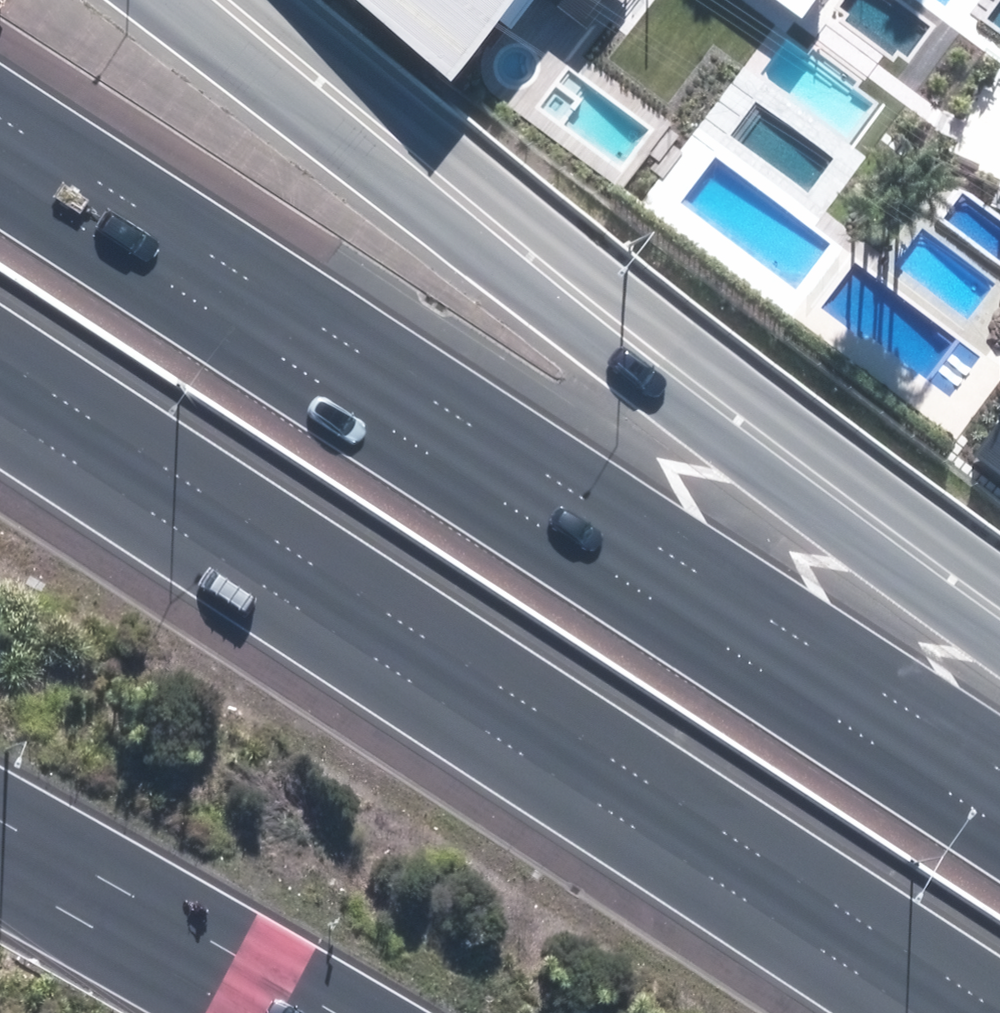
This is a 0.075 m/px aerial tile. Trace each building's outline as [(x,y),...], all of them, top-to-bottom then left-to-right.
[(450,61),(499,0),(372,0),(450,61)]
